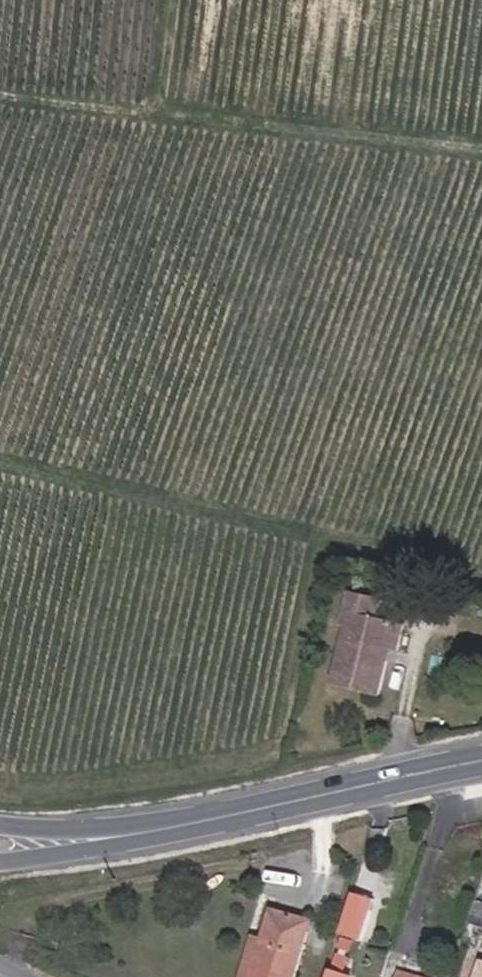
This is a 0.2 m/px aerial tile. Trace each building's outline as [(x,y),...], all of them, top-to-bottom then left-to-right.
[(339,597),(333,615),(367,624),(372,607),(339,597)] [(367,624),(333,615),(313,682),(362,697),(382,629),(367,624)] [(268,896),(250,952),(291,966),(320,875),(279,862),(268,896)] [(242,950),(250,952),(268,896),(260,894),(242,950)] [(359,949),(366,929),(374,907),(349,899),(342,920),(335,942),(359,949)] [(471,927),(481,930),(481,910),(477,908),(471,927)]
